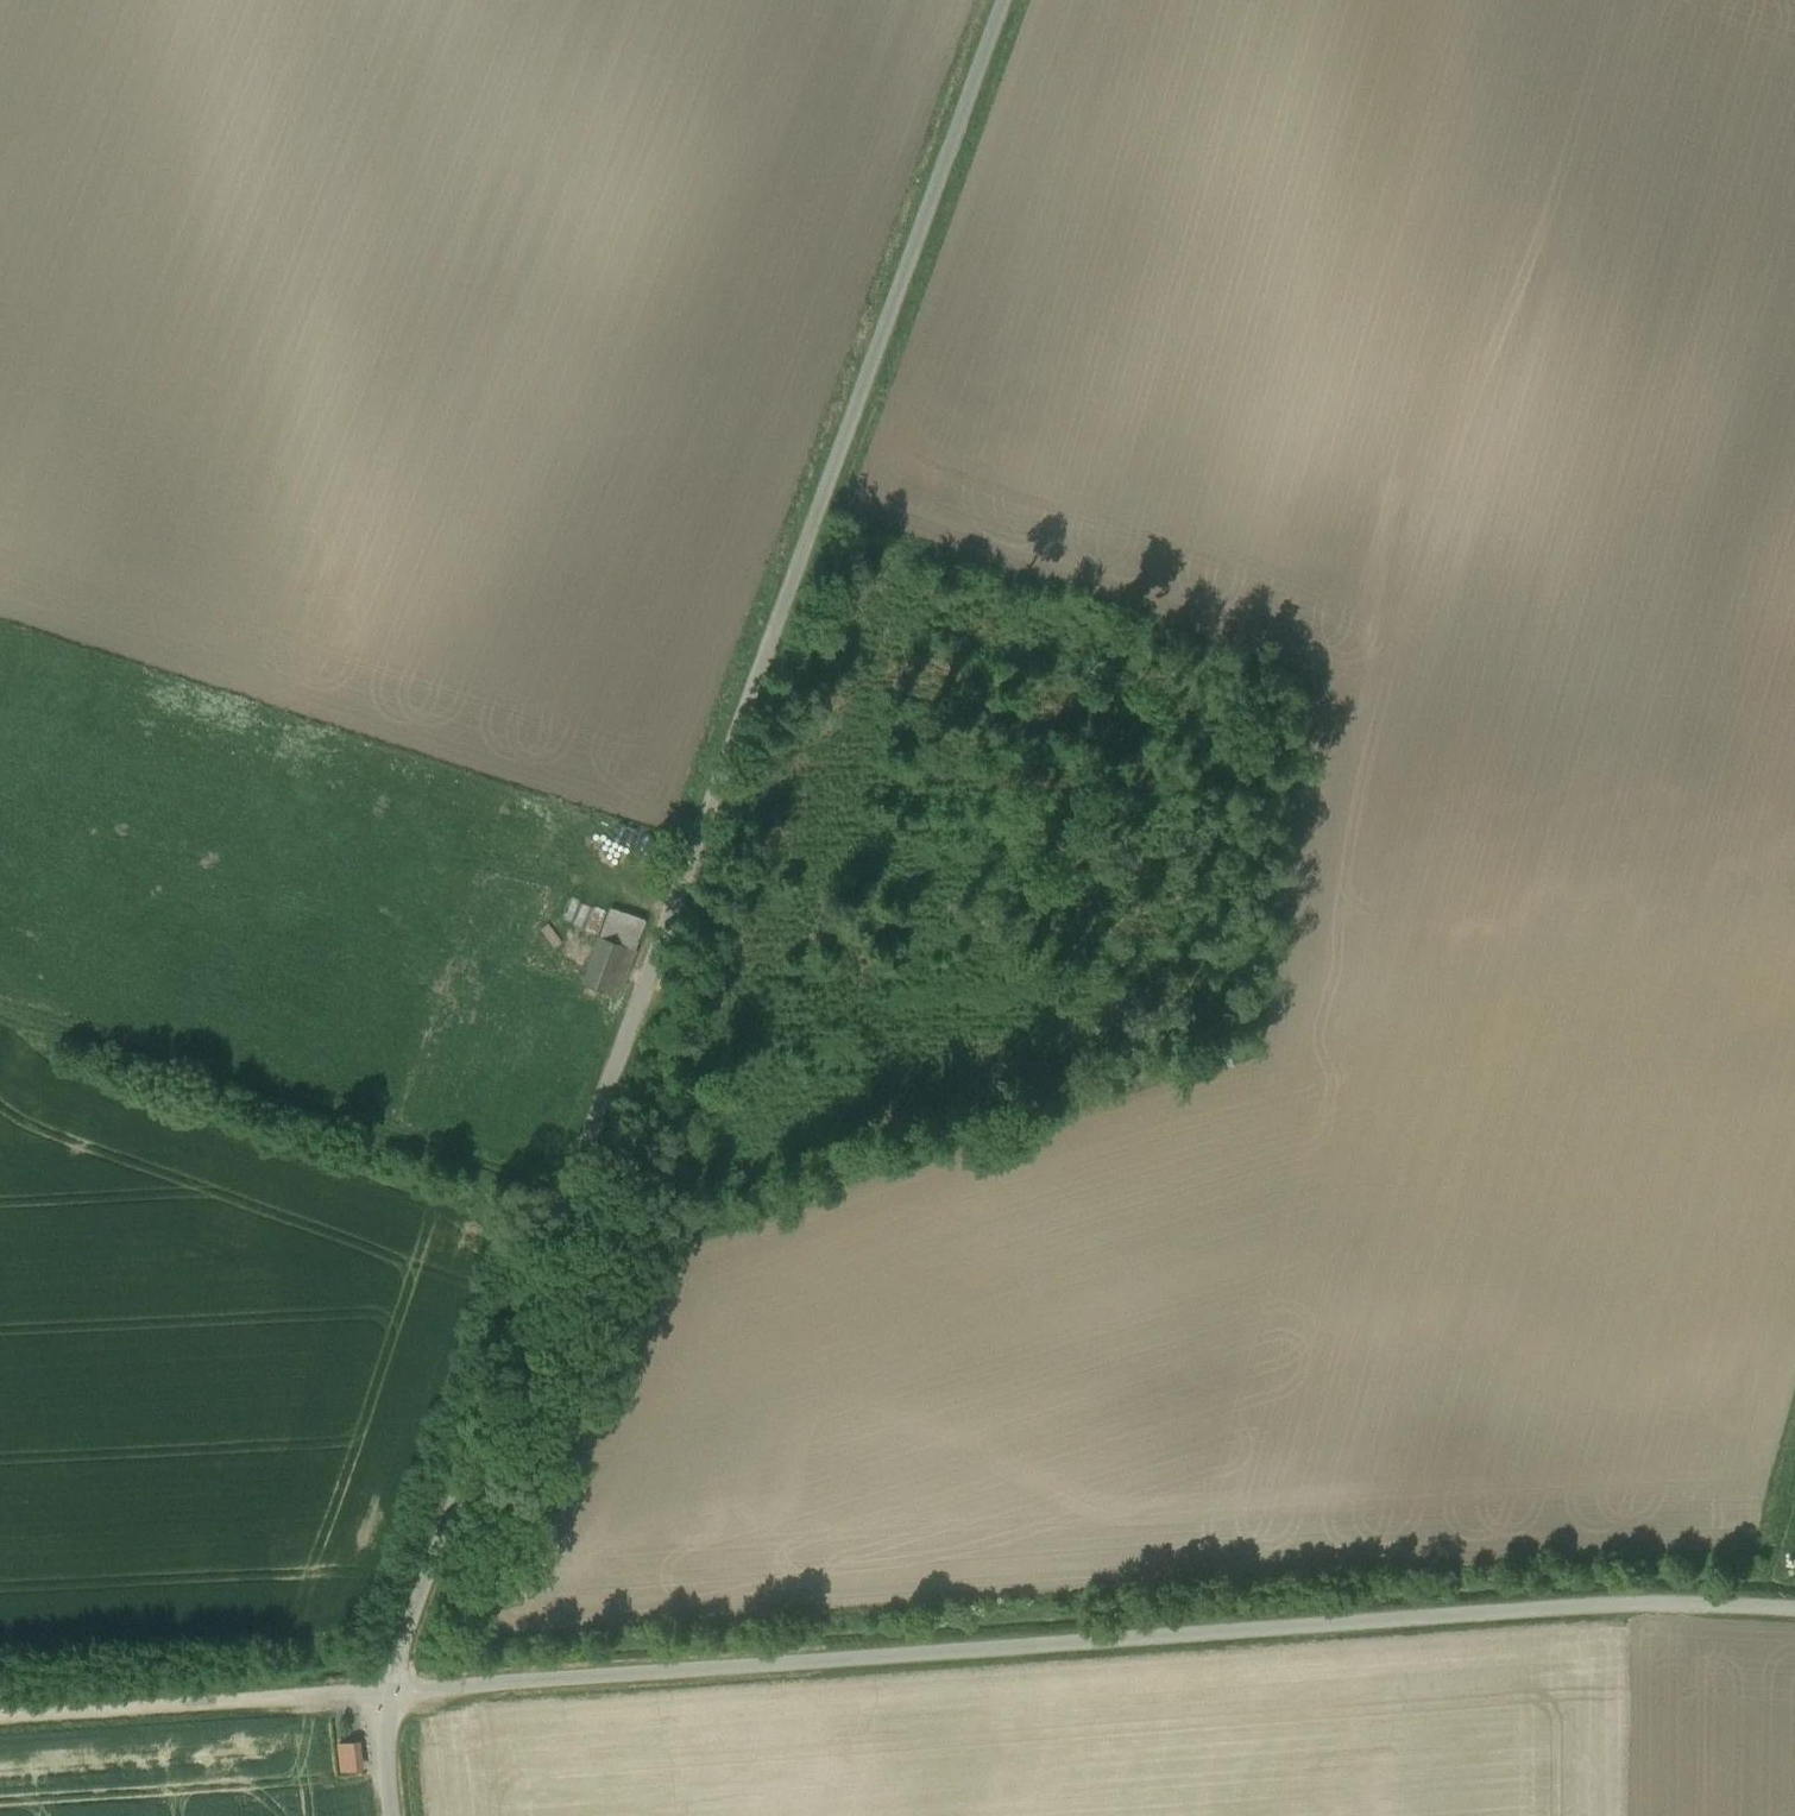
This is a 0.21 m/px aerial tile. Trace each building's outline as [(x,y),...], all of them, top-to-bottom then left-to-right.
[(645,919),(609,906),(581,983),(586,985),(617,997),(645,919)] [(364,1736),(339,1740),(344,1770),(369,1766),(364,1736)]
